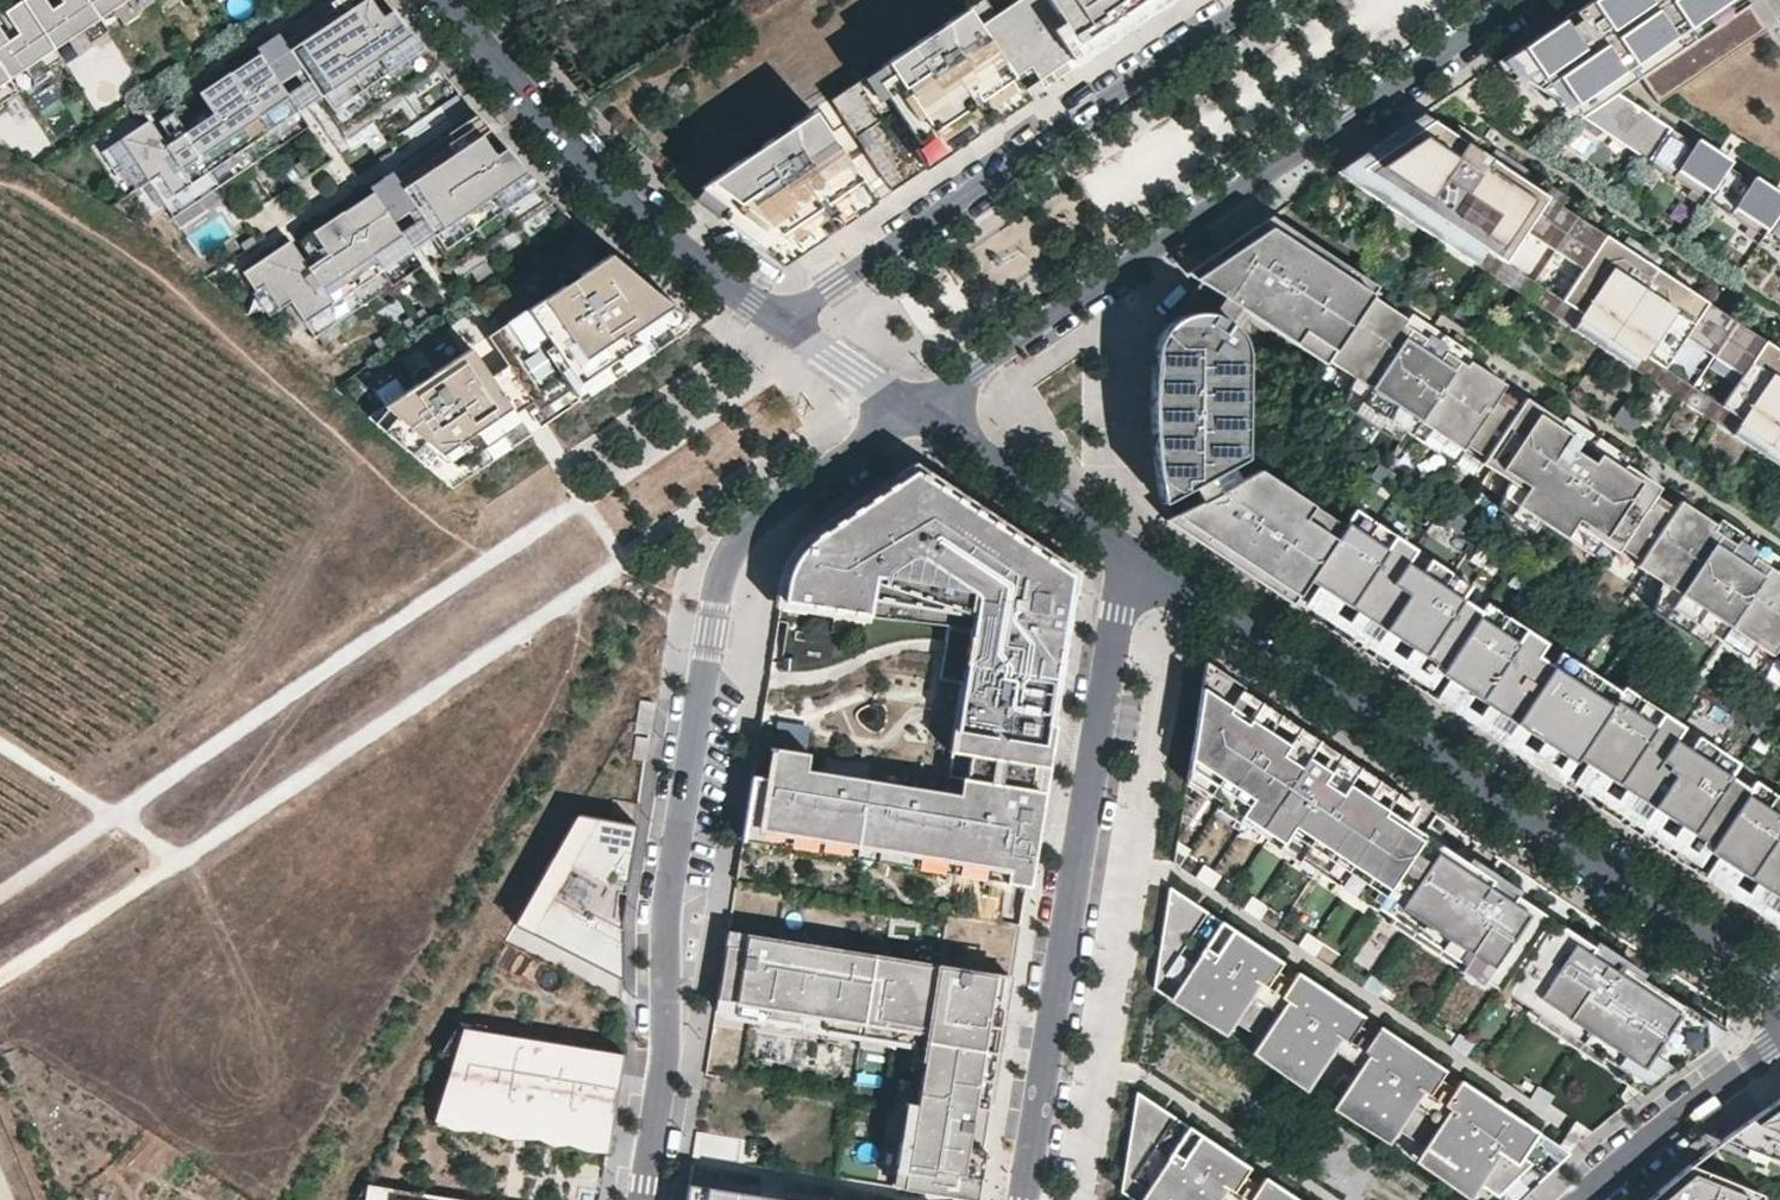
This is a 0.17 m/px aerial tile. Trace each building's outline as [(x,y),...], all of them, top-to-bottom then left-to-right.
[(68,9),(57,17),(46,0),(24,0),(6,12),(10,19),(24,39),(13,46),(0,27),(0,99),(2,97),(5,101),(18,92),(10,79),(38,61),(44,68),(49,66),(51,70),(63,62),(55,49),(84,30),(89,38),(93,35),(96,39),(108,31),(99,19),(128,0),(133,8),(138,5),(141,9),(153,1),(152,0),(62,0),(68,9)] [(62,0),(46,0),(57,17),(68,9),(62,0)] [(429,73),(369,0),(327,0),(279,33),(286,43),(268,55),(261,45),(247,54),(250,60),(190,100),(200,114),(173,132),(160,113),(146,122),(159,142),(153,146),(140,126),(92,159),(105,177),(114,171),(130,195),(140,188),(165,224),(240,172),(230,157),(260,137),(289,117),(278,101),(298,87),(310,104),(320,119),(323,124),(338,145),(365,127),(360,120),(429,73)] [(99,19),(108,31),(141,9),(138,5),(133,8),(128,0),(99,19)] [(967,11),(1021,91),(1066,62),(1157,0),(982,0),(967,11)] [(1174,0),(1157,0),(1066,62),(1071,70),(1174,0)] [(1573,12),(1578,19),(1573,22),(1567,27),(1562,19),(1498,62),(1581,118),(1705,200),(1762,237),(1779,249),(1779,201),(1752,182),(1728,166),(1695,144),(1618,93),(1641,77),(1658,103),(1672,93),(1767,29),(1758,15),(1748,0),(1590,0),(1573,12)] [(967,11),(966,9),(846,91),(853,101),(837,111),(856,138),(866,132),(873,143),(863,149),(876,168),(887,184),(971,127),(976,134),(994,122),(989,115),(1022,92),(1021,91),(967,11)] [(1573,22),(1578,19),(1573,12),(1567,16),(1562,19),(1567,27),(1573,22)] [(10,19),(0,25),(0,27),(13,46),(24,39),(10,19)] [(55,49),(63,62),(96,39),(93,35),(89,38),(84,30),(55,49)] [(10,79),(18,92),(51,70),(49,66),(44,68),(38,61),(10,79)] [(289,117),(310,104),(298,87),(278,101),(289,117)] [(831,101),(837,111),(853,101),(846,91),(831,101)] [(1022,92),(989,115),(994,122),(1027,99),(1022,92)] [(814,112),(795,125),(801,135),(820,122),(814,112)] [(1654,268),(1640,259),(1620,245),(1522,181),(1498,164),(1488,158),(1474,149),(1453,134),(1422,114),(1410,121),(1352,161),(1394,189),(1445,223),(1483,248),(1502,260),(1532,280),(1560,299),(1581,313),(1572,328),(1631,367),(1640,352),(1661,366),(1690,385),(1719,405),(1740,419),(1731,433),(1779,466),(1779,351),(1654,268)] [(270,152),(299,132),(289,117),(260,137),(270,152)] [(531,193),(468,121),(393,172),(399,181),(404,188),(386,200),(383,196),(371,205),(365,197),(304,238),(314,253),(302,261),(295,265),(285,251),(282,246),(235,278),(247,296),(255,291),(271,314),(282,307),(306,343),(331,326),(354,311),(344,296),(373,276),(404,256),(392,239),(412,226),(423,243),(433,258),(451,285),(478,266),(472,257),(546,208),(531,193)] [(795,125),(707,183),(725,203),(723,205),(726,207),(725,210),(782,254),(818,230),(821,234),(823,237),(841,225),(839,222),(836,218),(869,196),(858,179),(846,161),(836,168),(829,156),(839,150),(820,122),(801,135),(795,125)] [(1480,139),(1459,125),(1453,134),(1474,149),(1480,139)] [(971,127),(887,184),(892,191),(976,134),(971,127)] [(856,138),(863,149),(873,143),(866,132),(856,138)] [(240,172),(270,152),(260,137),(230,157),(240,172)] [(1699,139),(1695,144),(1728,166),(1732,161),(1699,139)] [(1498,164),(1504,154),(1495,148),(1488,158),(1498,164)] [(846,161),(839,150),(829,156),(836,168),(846,161)] [(1529,171),(1504,154),(1498,164),(1522,181),(1529,171)] [(1394,189),(1352,161),(1336,171),(1384,203),(1394,189)] [(105,177),(121,201),(130,195),(114,171),(105,177)] [(1752,182),(1779,201),(1779,194),(1755,177),(1752,182)] [(383,178),(375,184),(383,196),(386,200),(390,188),(383,178)] [(404,188),(399,181),(390,188),(386,200),(404,188)] [(690,195),(781,265),(812,244),(823,237),(821,234),(818,230),(782,254),(725,210),(726,207),(723,205),(725,203),(707,183),(690,195)] [(1445,223),(1394,189),(1384,203),(1435,237),(1445,223)] [(871,200),(869,196),(836,218),(839,222),(841,225),(873,203),(871,200)] [(1344,525),(1243,458),(1245,358),(1244,352),(1243,345),(1242,340),(1239,335),(1236,329),(1247,312),(1325,364),(1326,361),(1370,296),(1376,286),(1270,216),(1186,272),(1200,281),(1191,294),(1176,318),(1171,321),(1166,325),(1161,332),(1157,338),(1155,344),(1153,351),(1152,360),(1152,365),(1151,371),(1151,377),(1150,385),(1150,391),(1150,396),(1150,402),(1150,419),(1150,430),(1151,440),(1152,451),(1153,456),(1154,466),(1156,477),(1158,488),(1160,499),(1163,501),(1180,511),(1265,565),(1301,589),(1308,579),(1344,525)] [(1483,248),(1445,223),(1435,237),(1473,263),(1483,248)] [(404,256),(423,243),(412,226),(392,239),(404,256)] [(1640,259),(1647,249),(1626,235),(1620,245),(1640,259)] [(302,261),(292,246),(285,251),(295,265),(302,261)] [(1647,249),(1640,259),(1654,268),(1661,258),(1647,249)] [(563,389),(568,385),(576,380),(579,384),(595,374),(592,369),(645,334),(655,350),(696,322),(661,296),(633,315),(622,298),(635,289),(643,280),(610,254),(579,275),(591,292),(576,303),(564,285),(496,331),(488,336),(510,369),(536,407),(563,389)] [(373,276),(383,291),(413,271),(404,256),(373,276)] [(564,285),(579,275),(573,265),(557,275),(564,285)] [(576,303),(591,292),(579,275),(564,285),(576,303)] [(373,276),(344,296),(354,311),(383,291),(373,276)] [(643,280),(635,289),(622,298),(633,315),(661,296),(645,282),(643,280)] [(247,296),(263,320),(271,314),(255,291),(247,296)] [(1409,436),(1418,422),(1445,440),(1461,451),(1464,446),(1484,459),(1481,464),(1506,480),(1524,492),(1515,506),(1558,534),(1564,538),(1573,525),(1599,543),(1615,553),(1618,549),(1639,562),(1635,567),(1678,595),(1669,609),(1718,641),(1727,628),(1754,645),(1770,656),(1774,651),(1779,656),(1779,568),(1778,566),(1774,571),(1754,558),(1753,557),(1757,553),(1736,539),(1733,544),(1732,543),(1712,530),(1715,525),(1679,501),(1674,508),(1654,495),(1659,488),(1624,465),(1621,469),(1599,455),(1602,450),(1582,436),(1578,441),(1577,441),(1557,427),(1561,422),(1524,398),(1520,406),(1500,393),(1504,385),(1468,361),(1465,366),(1445,353),(1444,352),(1447,347),(1427,334),(1424,339),(1423,338),(1403,325),(1406,320),(1370,296),(1326,361),(1351,378),(1369,390),(1360,403),(1403,432),(1409,436)] [(1430,327),(1410,314),(1406,320),(1403,325),(1423,338),(1430,327)] [(595,374),(602,385),(655,350),(645,334),(592,369),(595,374)] [(1445,353),(1465,366),(1468,361),(1472,355),(1452,342),(1445,353)] [(493,380),(471,347),(463,353),(434,373),(442,385),(434,390),(436,393),(428,399),(417,384),(406,391),(398,396),(378,410),(360,422),(426,477),(445,491),(464,478),(456,466),(505,434),(512,445),(530,435),(517,416),(505,398),(493,380)] [(417,384),(434,373),(427,363),(411,374),(417,384)] [(493,380),(505,398),(517,416),(525,412),(534,405),(510,369),(493,380)] [(442,385),(434,373),(417,384),(428,399),(436,393),(434,390),(442,385)] [(602,385),(595,374),(579,384),(587,396),(602,385)] [(1369,390),(1351,378),(1342,406),(1353,413),(1360,403),(1369,390)] [(568,385),(579,401),(587,396),(579,384),(576,380),(568,385)] [(369,396),(378,410),(398,396),(389,383),(369,396)] [(548,422),(573,405),(563,389),(536,407),(547,423),(548,422)] [(1360,403),(1353,413),(1397,442),(1403,432),(1360,403)] [(539,427),(547,423),(536,407),(529,411),(539,427)] [(1295,428),(1304,414),(1295,408),(1286,422),(1295,428)] [(1585,430),(1565,416),(1561,422),(1557,427),(1577,441),(1585,430)] [(1445,440),(1418,422),(1409,436),(1436,453),(1445,440)] [(464,478),(512,445),(505,434),(456,466),(464,478)] [(1607,444),(1599,455),(1621,469),(1624,465),(1628,458),(1607,444)] [(1386,488),(1395,474),(1379,463),(1370,477),(1386,488)] [(961,777),(1029,786),(1031,775),(1033,763),(1046,765),(1066,640),(1058,638),(1062,626),(1073,593),(1076,575),(990,517),(988,524),(978,522),(965,520),(968,503),(914,467),(816,533),(795,556),(783,584),(783,591),(869,605),(875,564),(887,566),(907,546),(917,545),(958,552),(948,617),(947,625),(959,628),(955,653),(968,655),(963,682),(952,751),(948,774),(961,777)] [(1524,492),(1506,480),(1496,508),(1508,516),(1515,506),(1524,492)] [(1163,501),(1160,499),(1164,519),(1291,604),(1301,589),(1265,565),(1180,511),(1163,501)] [(979,510),(968,503),(965,520),(978,522),(988,524),(990,517),(979,510)] [(1515,506),(1508,516),(1551,545),(1558,534),(1515,506)] [(1415,549),(1355,509),(1346,522),(1406,562),(1415,549)] [(1457,535),(1466,521),(1449,510),(1440,524),(1457,535)] [(1739,532),(1719,519),(1715,525),(1712,530),(1732,543),(1739,532)] [(1746,793),(1749,788),(1730,776),(1690,749),(1674,739),(1615,700),(1611,706),(1552,666),(1535,655),(1478,617),(1481,611),(1461,598),(1422,572),(1406,562),(1346,522),(1344,525),(1308,579),(1317,584),(1341,601),(1348,605),(1341,615),(1361,629),(1368,618),(1397,638),(1412,647),(1443,668),(1440,673),(1447,678),(1472,694),(1486,703),(1527,731),(1542,740),(1574,762),(1577,757),(1584,762),(1609,778),(1615,782),(1609,792),(1629,805),(1636,796),(1664,815),(1679,825),(1710,845),(1707,850),(1715,855),(1739,871),(1754,881),(1779,898),(1779,816),(1746,793)] [(1573,525),(1564,538),(1590,556),(1599,543),(1573,525)] [(875,564),(869,605),(948,617),(958,552),(917,545),(907,546),(887,566),(875,564)] [(1762,547),(1754,558),(1774,571),(1778,566),(1779,563),(1779,559),(1762,547)] [(1470,585),(1430,559),(1422,572),(1461,598),(1470,585)] [(1534,566),(1525,580),(1541,591),(1550,577),(1534,566)] [(1334,611),(1341,601),(1317,584),(1310,595),(1334,611)] [(869,605),(783,591),(781,602),(867,615),(869,605)] [(1066,640),(1073,593),(1062,626),(1058,638),(1066,640)] [(1334,611),(1310,595),(1304,605),(1328,620),(1329,618),(1334,611)] [(1544,642),(1487,603),(1478,617),(1535,655),(1544,642)] [(1361,629),(1341,615),(1336,623),(1334,625),(1331,630),(1341,637),(1352,644),(1355,639),(1361,629)] [(1368,618),(1361,629),(1355,639),(1366,646),(1384,658),(1386,655),(1391,648),(1397,638),(1368,618)] [(959,628),(947,625),(944,641),(943,651),(955,653),(959,628)] [(1745,659),(1754,645),(1727,628),(1718,641),(1745,659)] [(813,641),(814,633),(796,630),(795,638),(813,641)] [(1412,647),(1400,665),(1398,668),(1430,688),(1440,673),(1443,668),(1412,647)] [(955,653),(943,651),(938,679),(959,682),(963,682),(968,655),(955,653)] [(1620,692),(1561,653),(1552,666),(1611,706),(1615,700),(1620,692)] [(1398,668),(1400,665),(1386,655),(1384,658),(1398,668)] [(1206,661),(1190,758),(1232,786),(1226,796),(1251,812),(1262,820),(1257,826),(1282,843),(1287,836),(1381,899),(1424,834),(1412,826),(1231,706),(1241,690),(1244,686),(1206,661)] [(1447,678),(1434,698),(1458,714),(1459,712),(1472,694),(1447,678)] [(963,682),(959,682),(948,751),(952,751),(963,682)] [(1682,727),(1623,688),(1620,692),(1615,700),(1674,739),(1682,727)] [(1324,745),(1241,690),(1231,706),(1412,826),(1422,810),(1324,745)] [(655,702),(640,700),(635,732),(650,734),(655,702)] [(1474,721),(1472,724),(1485,732),(1513,751),(1515,748),(1527,731),(1486,703),(1474,721)] [(1474,721),(1459,712),(1458,714),(1472,724),(1474,721)] [(1758,715),(1749,729),(1765,740),(1774,726),(1758,715)] [(645,760),(648,737),(635,735),(632,758),(645,760)] [(1737,763),(1697,737),(1690,749),(1730,776),(1737,763)] [(1574,762),(1542,740),(1538,745),(1570,766),(1574,762)] [(1570,766),(1538,745),(1530,758),(1528,761),(1560,782),(1570,766)] [(771,766),(805,772),(807,760),(809,752),(774,747),(771,766)] [(1528,761),(1530,758),(1515,748),(1513,751),(1528,761)] [(1237,813),(1246,819),(1251,812),(1226,796),(1232,786),(1190,758),(1187,780),(1221,803),(1218,807),(1234,818),(1237,813)] [(1029,786),(961,777),(959,785),(807,760),(805,772),(771,766),(770,774),(754,771),(745,826),(783,832),(820,838),(851,843),(879,847),(916,853),(954,859),(986,865),(1007,868),(1034,872),(1043,788),(1029,786)] [(1609,778),(1584,762),(1578,771),(1603,788),(1609,778)] [(1043,788),(1046,765),(1033,763),(1031,775),(1029,786),(1043,788)] [(1603,788),(1578,771),(1570,782),(1595,798),(1597,796),(1603,788)] [(598,775),(519,942),(605,981),(636,781),(598,775)] [(1754,781),(1749,788),(1746,793),(1779,816),(1779,799),(1754,781)] [(1629,805),(1609,792),(1603,800),(1602,803),(1599,808),(1609,815),(1619,821),(1622,817),(1629,805)] [(1636,796),(1629,805),(1658,824),(1664,815),(1636,796)] [(1622,817),(1651,835),(1653,833),(1658,824),(1629,805),(1622,817)] [(1710,845),(1679,825),(1673,834),(1704,854),(1707,850),(1710,845)] [(783,832),(745,826),(743,839),(781,846),(783,832)] [(820,838),(783,832),(781,846),(818,851),(820,838)] [(1666,845),(1667,843),(1653,833),(1651,835),(1666,845)] [(1466,862),(1424,834),(1381,899),(1377,906),(1376,906),(1392,917),(1398,908),(1425,925),(1418,935),(1464,965),(1470,955),(1495,972),(1488,982),(1506,994),(1514,982),(1537,997),(1526,1013),(1557,1034),(1566,1020),(1605,1045),(1599,1055),(1621,1069),(1616,1077),(1640,1093),(1673,1068),(1728,1029),(1684,999),(1680,1005),(1639,977),(1616,962),(1612,968),(1589,953),(1593,947),(1514,894),(1510,900),(1488,886),(1492,880),(1466,862)] [(1704,854),(1673,834),(1666,845),(1697,865),(1704,854)] [(1381,899),(1287,836),(1282,843),(1377,906),(1381,899)] [(851,843),(820,838),(818,851),(849,856),(851,843)] [(1177,841),(1173,862),(1179,866),(1190,850),(1177,841)] [(879,847),(851,843),(849,856),(877,860),(879,847)] [(916,853),(879,847),(877,860),(914,867),(916,853)] [(954,859),(916,853),(914,867),(951,872),(954,859)] [(1739,871),(1715,855),(1712,859),(1736,875),(1739,871)] [(1505,879),(1470,856),(1466,862),(1492,880),(1488,886),(1510,900),(1514,894),(1518,888),(1505,879)] [(986,865),(954,859),(951,872),(984,878),(986,865)] [(1727,889),(1736,875),(1712,859),(1701,875),(1725,892),(1727,889)] [(1204,864),(1195,877),(1212,888),(1221,875),(1204,864)] [(1007,868),(986,865),(984,878),(1005,881),(1007,868)] [(1751,885),(1779,904),(1779,898),(1754,881),(1751,885)] [(1751,885),(1742,899),(1740,901),(1779,928),(1779,904),(1751,885)] [(1196,903),(1169,886),(1153,988),(1171,999),(1180,985),(1198,997),(1216,1008),(1272,1046),(1305,1068),(1316,1075),(1333,1050),(1341,1037),(1347,1041),(1359,1024),(1365,1015),(1297,970),(1291,979),(1280,996),(1285,1000),(1277,1012),(1251,995),(1259,982),(1265,986),(1276,969),(1282,961),(1221,920),(1216,928),(1190,911),(1196,903)] [(1740,901),(1742,899),(1727,889),(1725,892),(1740,901)] [(1252,896),(1243,909),(1260,920),(1268,907),(1252,896)] [(1425,925),(1398,908),(1392,917),(1389,922),(1526,1013),(1537,997),(1514,982),(1506,994),(1488,982),(1495,972),(1470,955),(1464,965),(1418,935),(1425,925)] [(1014,961),(1020,925),(947,913),(938,966),(937,975),(906,970),(907,961),(840,950),(839,960),(808,955),(809,945),(728,933),(725,952),(744,955),(740,977),(721,974),(716,1008),(797,1021),(799,1011),(831,1016),(864,1021),(928,1031),(926,1042),(916,1103),(909,1147),(899,1146),(896,1164),(906,1165),(903,1188),(976,1199),(987,1132),(980,1131),(986,1092),(993,1093),(1014,961)] [(1307,932),(1298,945),(1314,956),(1323,943),(1307,932)] [(1630,963),(1597,941),(1593,947),(1589,953),(1612,968),(1616,962),(1639,977),(1643,971),(1630,963)] [(839,960),(840,950),(809,945),(808,955),(839,960)] [(740,977),(744,955),(725,952),(721,974),(740,977)] [(937,975),(938,966),(907,961),(906,970),(937,975)] [(1280,996),(1291,979),(1276,969),(1265,986),(1259,982),(1251,995),(1277,1012),(1285,1000),(1280,996)] [(1370,975),(1362,987),(1377,998),(1386,985),(1370,975)] [(1461,1028),(1482,989),(1457,976),(1436,1015),(1461,1028)] [(1189,1011),(1206,1023),(1216,1008),(1198,997),(1189,1011)] [(829,1027),(831,1016),(799,1011),(797,1021),(829,1027)] [(1566,1020),(1557,1034),(1596,1060),(1599,1055),(1605,1045),(1566,1020)] [(437,1124),(452,1126),(553,1141),(555,1127),(538,1124),(551,1047),(523,1043),(510,1120),(454,1112),(466,1033),(482,1036),(484,1026),(460,1021),(442,1050),(452,1071),(442,1093),(437,1124)] [(928,1031),(864,1021),(862,1032),(926,1042),(928,1031)] [(1362,1051),(1374,1034),(1359,1024),(1347,1041),(1341,1037),(1333,1050),(1359,1067),(1368,1055),(1362,1051)] [(1379,1025),(1374,1034),(1362,1051),(1368,1055),(1359,1067),(1350,1082),(1341,1076),(1334,1086),(1353,1100),(1386,1121),(1432,1152),(1450,1163),(1440,1178),(1474,1199),(1519,1199),(1540,1179),(1570,1152),(1460,1079),(1455,1088),(1435,1117),(1420,1108),(1440,1078),(1446,1069),(1379,1025)] [(510,1120),(523,1043),(482,1036),(466,1033),(454,1112),(510,1120)] [(1458,1034),(1450,1046),(1466,1056),(1474,1044),(1458,1034)] [(1263,1060),(1295,1082),(1305,1068),(1272,1046),(1263,1060)] [(597,1054),(551,1047),(538,1124),(555,1127),(553,1141),(607,1150),(620,1073),(594,1069),(597,1054)] [(621,1058),(597,1054),(594,1069),(620,1073),(621,1058)] [(1435,1117),(1455,1088),(1440,1078),(1420,1108),(1435,1117)] [(1529,1099),(1545,1109),(1553,1097),(1537,1086),(1529,1099)] [(1137,1091),(1121,1191),(1135,1199),(1141,1199),(1148,1190),(1163,1199),(1221,1199),(1229,1187),(1235,1191),(1245,1176),(1252,1166),(1189,1125),(1183,1132),(1158,1115),(1163,1108),(1137,1091)] [(991,1104),(993,1093),(986,1092),(980,1131),(987,1132),(991,1104)] [(1344,1114),(1376,1135),(1386,1121),(1353,1100),(1344,1114)] [(906,1101),(899,1146),(909,1147),(916,1103),(906,1101)] [(1736,1142),(1700,1167),(1660,1199),(1758,1199),(1764,1184),(1719,1164),(1735,1152),(1763,1163),(1767,1159),(1775,1162),(1779,1164),(1779,1113),(1736,1142)] [(1440,1178),(1450,1163),(1432,1152),(1423,1166),(1440,1178)] [(903,1188),(906,1165),(896,1164),(892,1186),(903,1188)] [(1260,1186),(1245,1176),(1235,1191),(1229,1187),(1221,1199),(1250,1199),(1260,1186)] [(1266,1176),(1260,1186),(1250,1199),(1301,1199),(1266,1176)] [(366,1184),(357,1199),(464,1199),(366,1184)] [(709,1188),(688,1184),(685,1199),(707,1199),(709,1188)] [(707,1199),(786,1199),(709,1188),(707,1199)]
